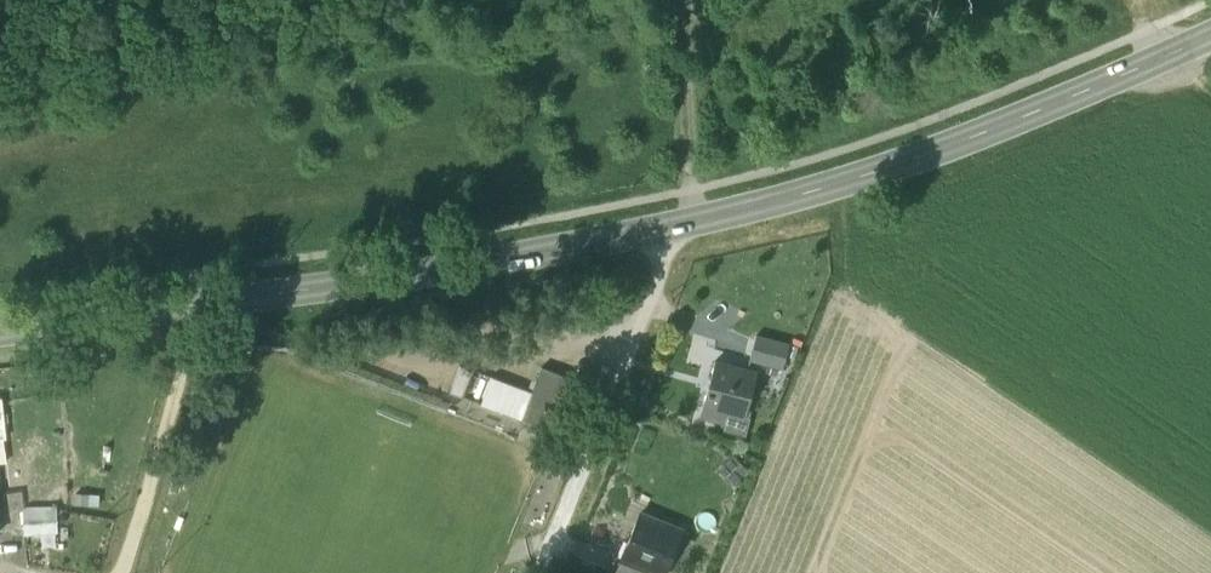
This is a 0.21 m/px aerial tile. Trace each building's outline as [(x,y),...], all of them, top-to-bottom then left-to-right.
[(750,361),(783,370),(790,344),(756,335),(750,361)] [(700,417),(723,423),(725,415),(727,406),(743,410),(753,372),(713,362),(700,417)] [(460,363),(449,387),(477,400),(487,376),(460,363)] [(541,368),(532,392),(521,420),(540,427),(548,430),(545,438),(544,438),(539,450),(556,456),(560,444),(573,409),(575,409),(584,384),(541,368)] [(481,404),(521,420),(532,392),(491,377),(481,404)] [(742,415),(743,410),(727,406),(725,415),(741,419),(742,415)] [(750,418),(742,415),(741,419),(725,415),(723,423),(721,429),(745,435),(750,418)] [(532,447),(539,450),(544,438),(545,438),(548,430),(540,427),(532,447)] [(747,470),(733,455),(717,470),(732,485),(747,470)] [(100,494),(74,492),(73,509),(99,511),(100,494)] [(23,531),(56,532),(57,511),(24,509),(23,531)] [(661,572),(663,572),(680,528),(641,513),(623,559),(647,568),(661,572)] [(647,568),(623,559),(618,572),(645,572),(647,568)]
